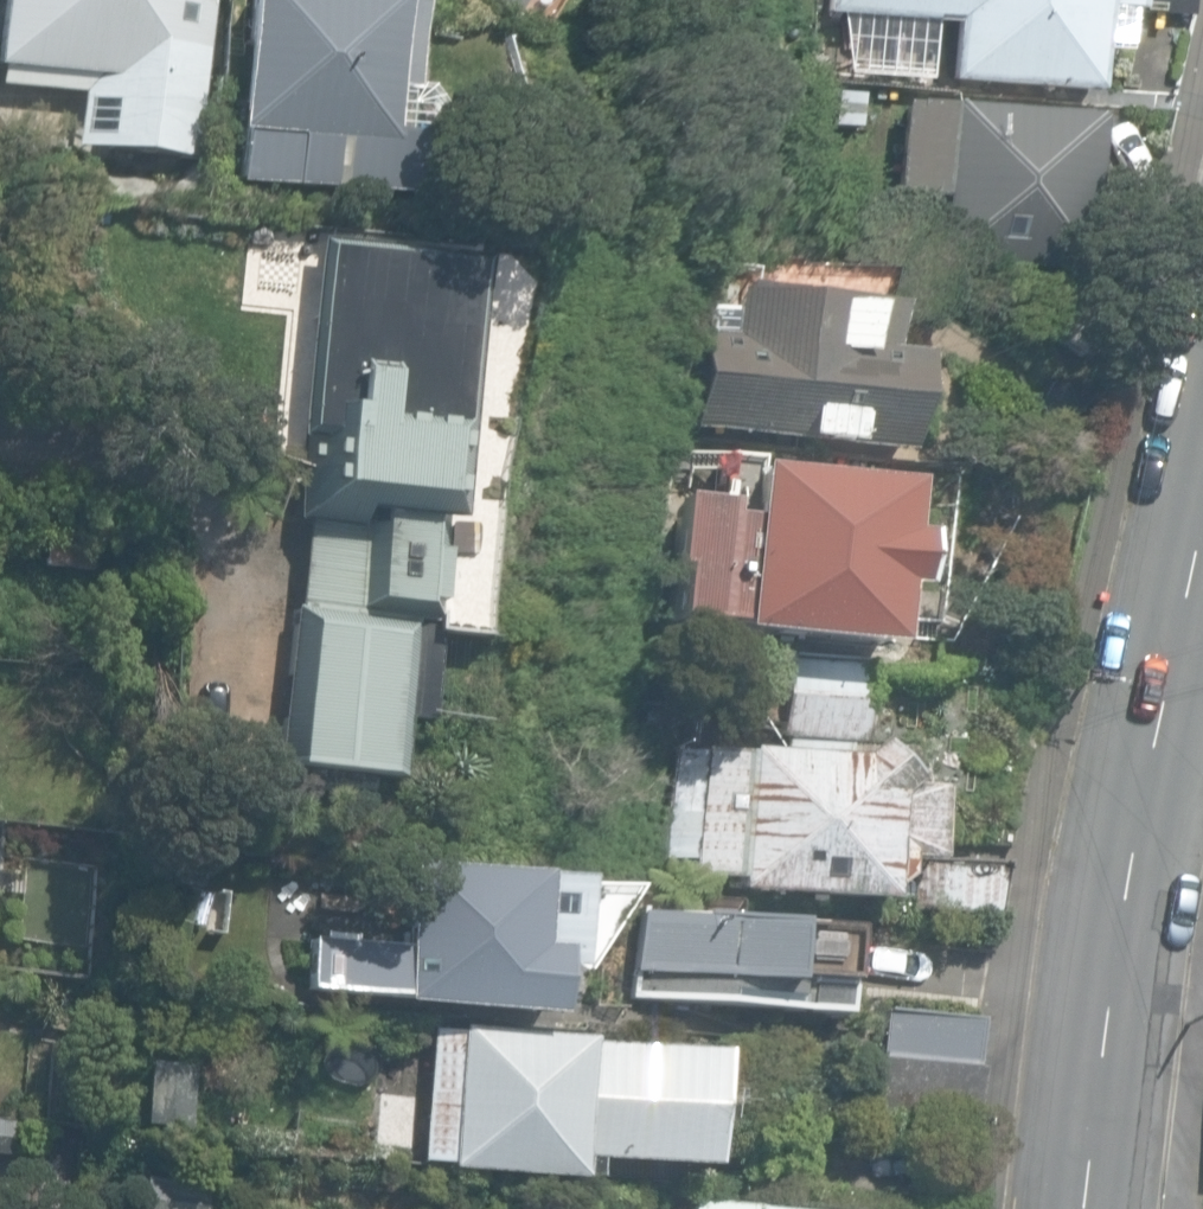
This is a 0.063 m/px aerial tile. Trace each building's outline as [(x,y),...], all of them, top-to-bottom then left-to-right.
[(201,160),(215,0),(6,0),(0,72),(0,83),(77,90),(72,149),(201,160)] [(447,192),(449,107),(430,86),(417,85),(419,0),(247,0),(239,183),(447,192)] [(1093,92),(1095,57),(1123,60),(1127,15),(1192,20),(1194,0),(829,0),(828,13),(949,22),(944,80),(1093,92)] [(858,129),(862,84),(835,82),(831,126),(858,129)] [(934,256),(1081,268),(1094,112),(900,97),(892,195),(939,199),(934,256)] [(307,611),(291,758),(394,773),(400,712),(432,714),(439,621),(482,624),(538,265),(326,240),(325,248),(287,243),(279,304),(308,308),(292,439),(311,441),(290,609),(307,611)] [(720,432),(906,454),(917,358),(887,354),(892,309),(735,290),(733,311),(708,308),(695,424),(721,427),(720,432)] [(246,366),(265,382),(290,373),(295,345),(274,329),(249,342),(246,366)] [(729,634),(883,651),(889,594),(902,595),(908,541),(894,539),(900,489),(747,472),(743,510),(671,502),(664,570),(672,572),(666,621),(730,628),(729,634)] [(44,565),(95,569),(98,529),(47,526),(44,565)] [(856,747),(861,670),(781,665),(780,674),(745,672),(741,723),(777,725),(776,741),(780,741),(779,752),(701,746),(701,751),(671,751),(665,857),(694,859),(692,877),(737,880),(736,892),(882,901),(883,901),(883,889),(900,880),(901,862),(910,863),(907,911),(995,917),(999,865),(930,861),(935,790),(905,788),(911,782),(874,742),(858,757),(842,756),(843,746),(856,747)] [(174,884),(177,857),(154,854),(151,882),(174,884)] [(400,1005),(554,1017),(558,971),(574,972),(582,877),(412,864),(405,944),(313,936),(309,991),(400,998),(400,1005)] [(840,927),(635,909),(628,995),(833,1012),(840,927)] [(882,1010),(878,1058),(972,1068),(977,1019),(882,1010)] [(446,1164),(575,1176),(575,1171),(594,1173),(595,1155),(702,1165),(713,1047),(429,1022),(417,1156),(446,1158),(446,1164)] [(872,1114),(975,1125),(980,1069),(972,1068),(877,1058),(872,1114)] [(189,1139),(195,1067),(144,1062),(138,1135),(189,1139)] [(12,1156),(15,1121),(0,1119),(0,1155),(12,1156)] [(208,1185),(145,1179),(142,1208),(205,1208),(208,1185)] [(683,1199),(681,1208),(778,1208),(683,1199)]
